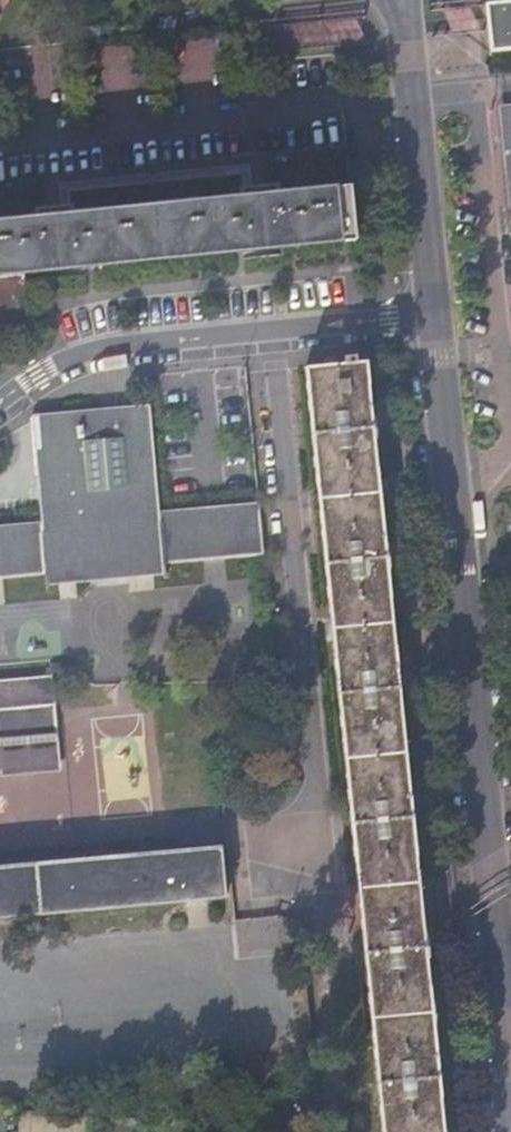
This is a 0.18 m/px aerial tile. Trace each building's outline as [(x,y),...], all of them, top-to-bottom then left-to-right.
[(510,49),(510,2),(487,4),(491,51),(510,49)] [(268,6),(269,49),(359,47),(358,5),(268,6)] [(29,331),(24,271),(354,238),(349,185),(0,221),(0,334),(29,331)] [(366,361),(353,362),(307,367),(329,584),(384,1131),(443,1131),(437,1063),(402,724),(377,468),(366,361)] [(46,579),(161,569),(161,561),(260,553),(257,503),(158,511),(150,405),(33,415),(40,521),(0,525),(0,575),(46,571),(46,579)] [(3,774),(23,772),(28,766),(57,764),(51,675),(0,679),(0,770),(3,774)] [(225,897),(222,847),(0,866),(0,916),(225,897)] [(7,1110),(7,1127),(31,1127),(31,1110),(7,1110)]
